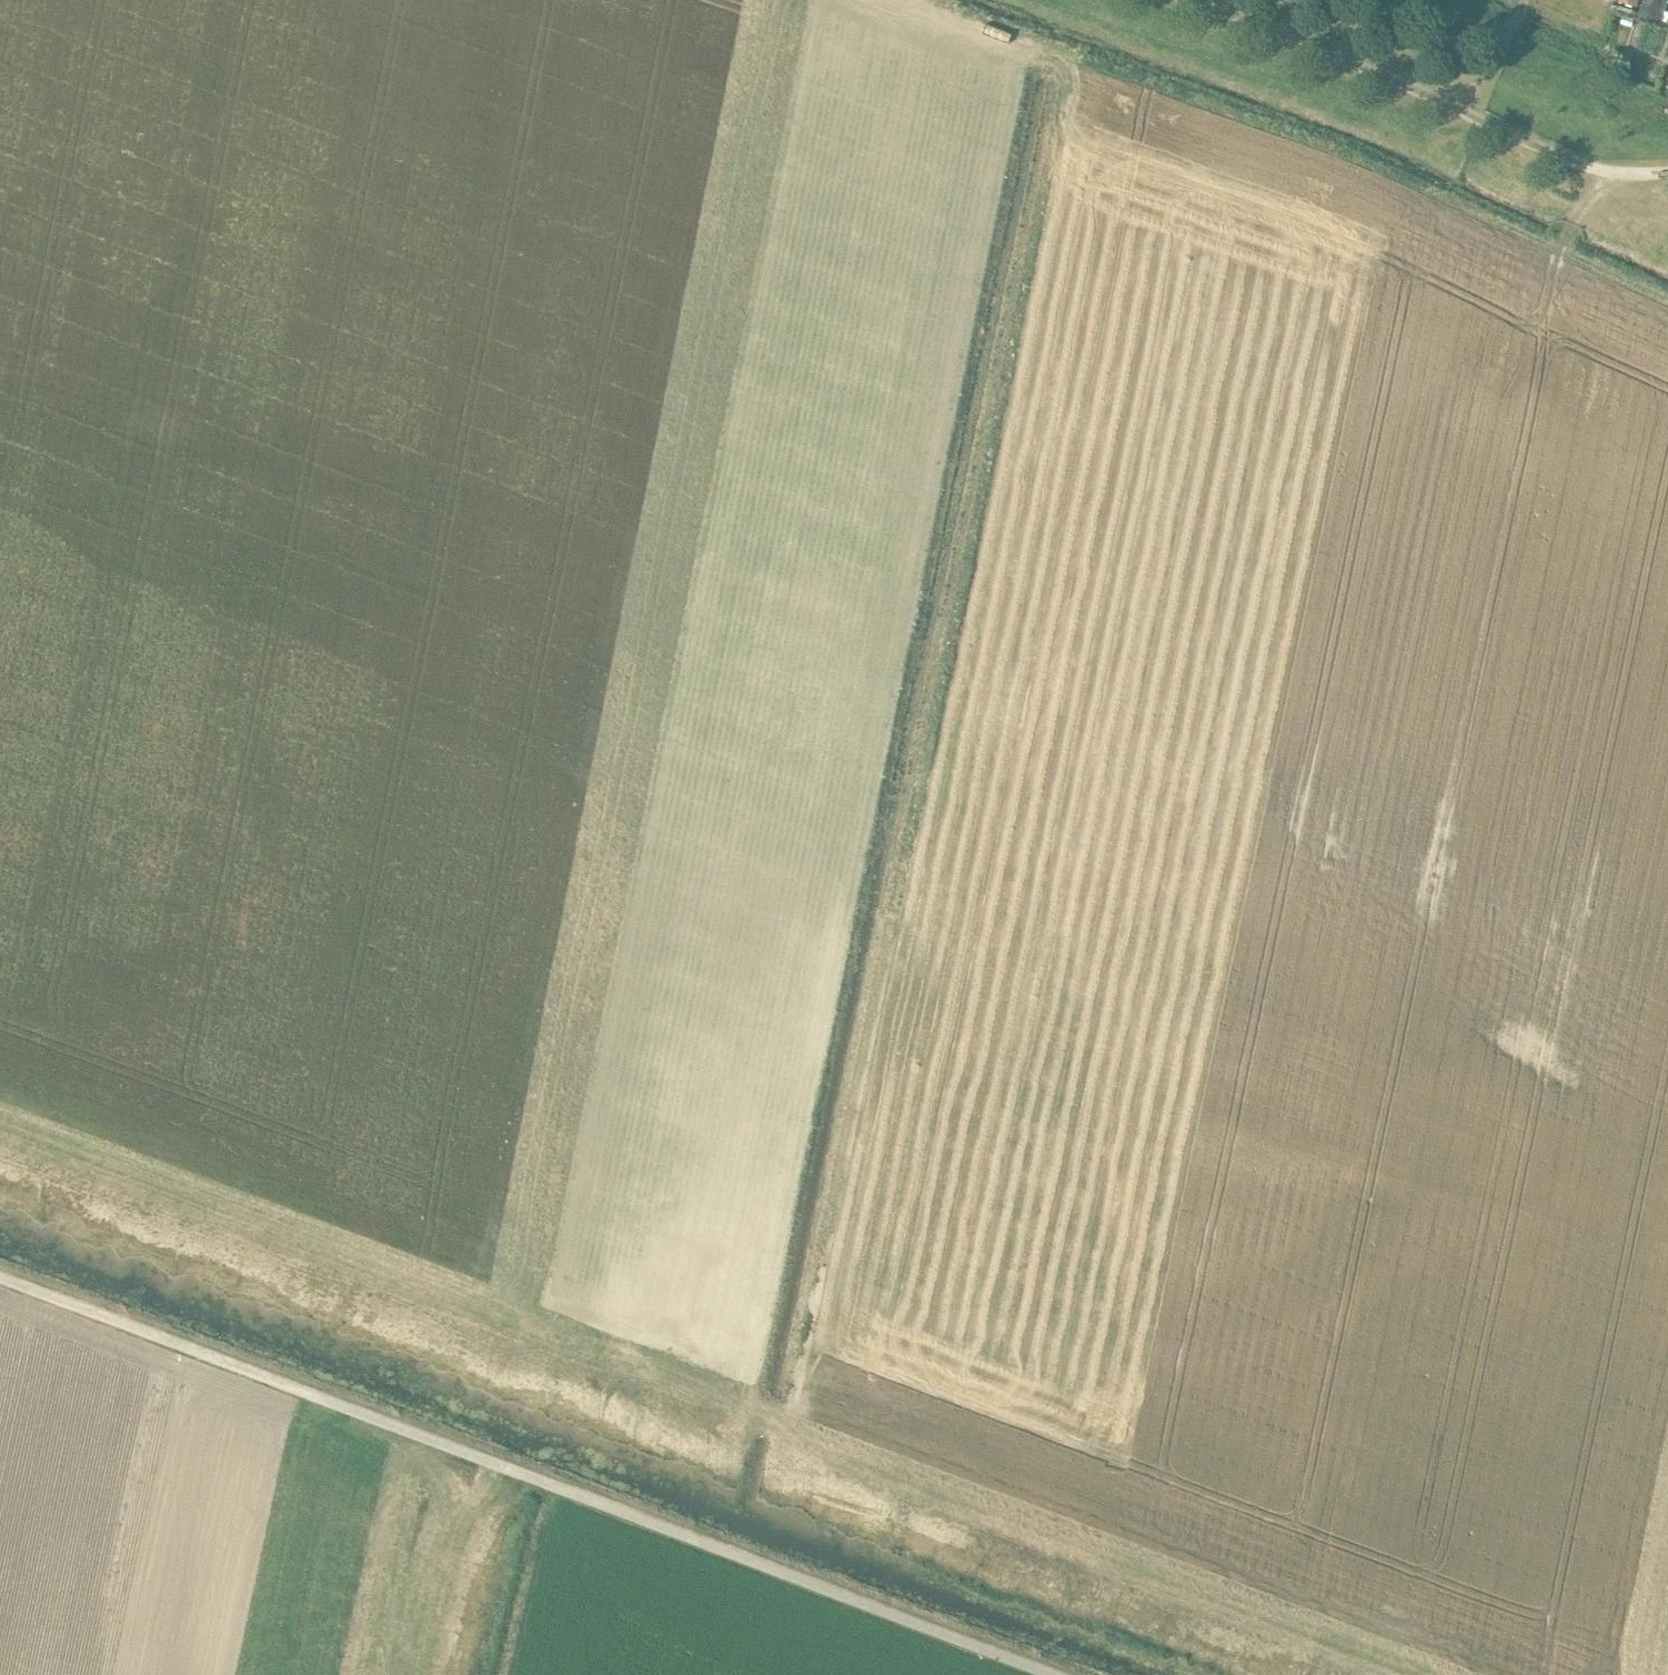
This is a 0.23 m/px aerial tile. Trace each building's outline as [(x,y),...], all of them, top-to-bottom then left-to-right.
[(1638,17),(1654,22),(1655,20),(1661,21),(1667,0),(1643,0),(1638,17)]
